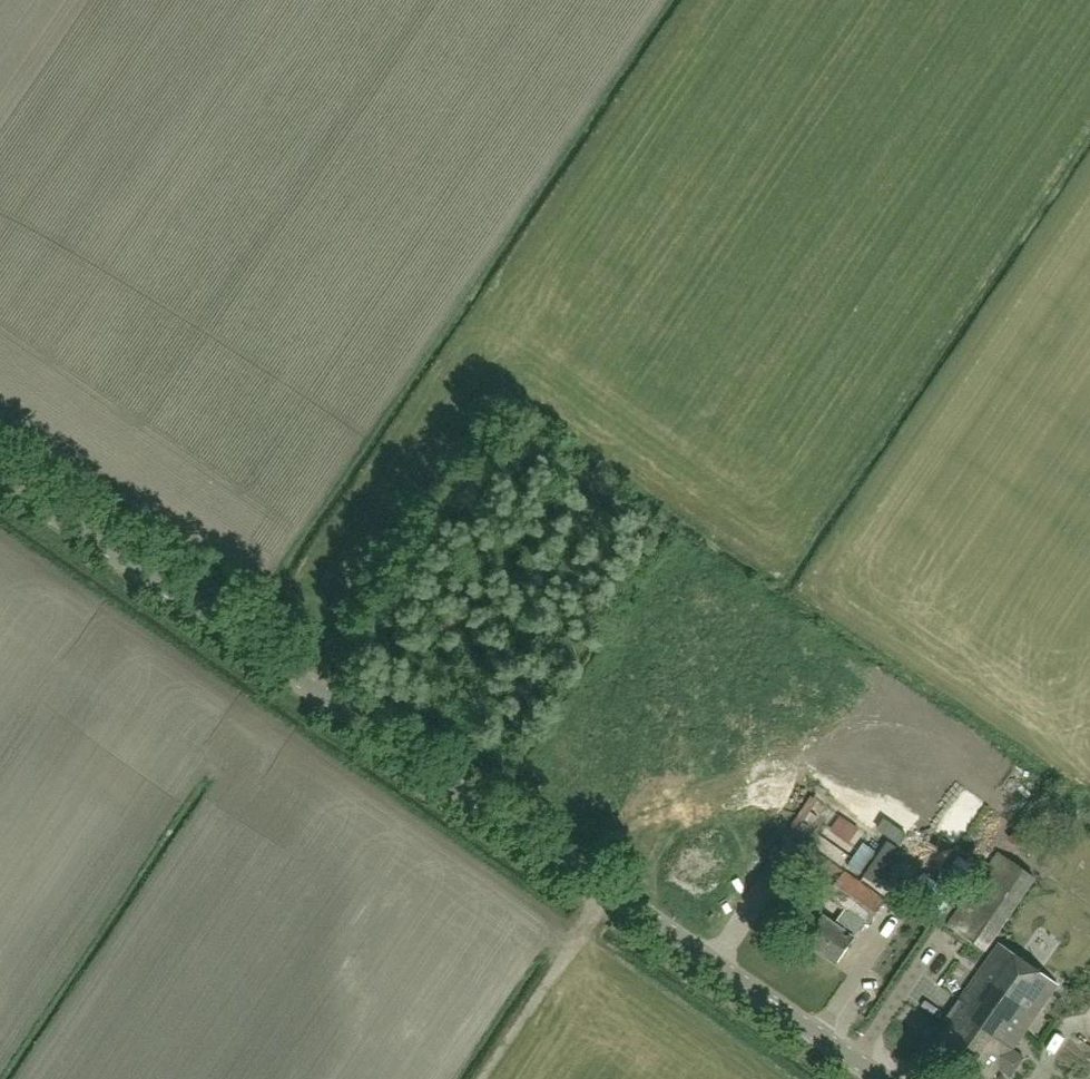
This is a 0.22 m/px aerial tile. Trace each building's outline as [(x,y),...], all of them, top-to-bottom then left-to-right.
[(868,926),(884,900),(844,874),(827,900),(844,912),(834,926),(821,918),(805,942),(837,964),(853,940),(853,939),(864,923),(868,926)] [(939,919),(947,908),(934,898),(926,909),(939,919)] [(985,965),(1014,985),(982,1030),(988,1034),(964,1067),(981,1078),(992,1078),(999,1070),(1010,1078),(1024,1059),(1012,1051),(1058,986),(999,945),(985,965)] [(982,1030),(1014,985),(985,965),(944,1023),(948,1026),(934,1046),(964,1067),(988,1034),(982,1030)]
